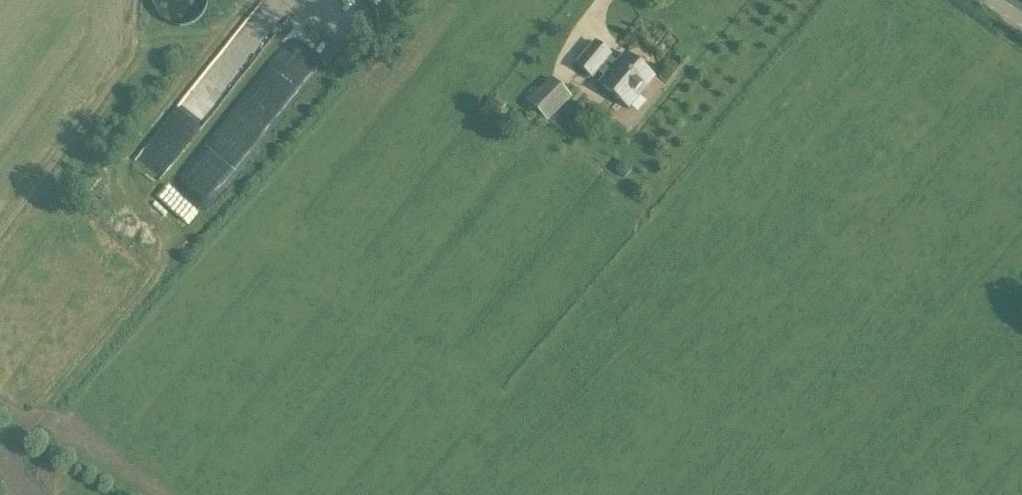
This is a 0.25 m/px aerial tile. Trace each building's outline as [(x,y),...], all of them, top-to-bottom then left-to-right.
[(195,11),(194,0),(160,0),(161,12),(195,11)] [(628,108),(653,78),(626,55),(616,66),(607,58),(609,55),(595,44),(577,66),(591,77),(597,70),(606,78),(600,85),(628,108)] [(547,121),(572,97),(551,76),(527,101),(547,121)]
